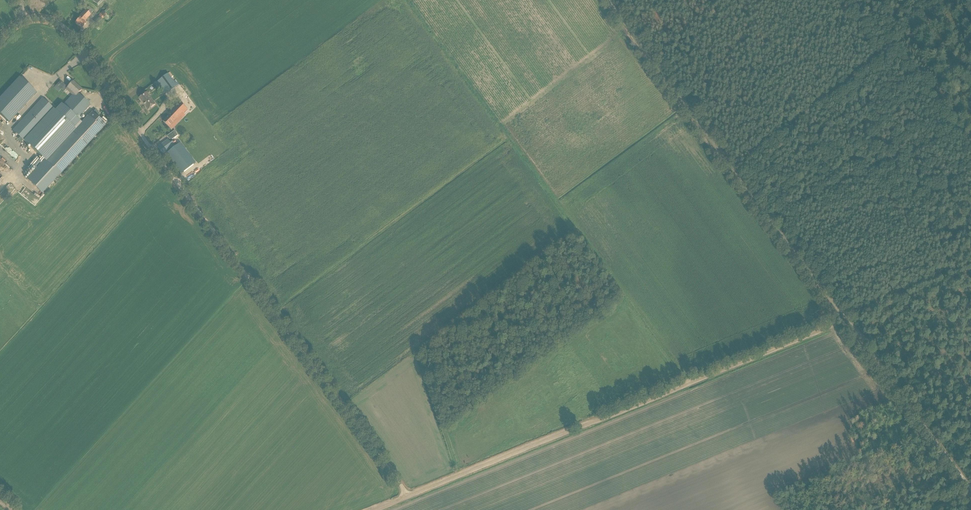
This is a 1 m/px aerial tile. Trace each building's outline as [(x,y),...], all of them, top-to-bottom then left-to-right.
[(75,23),(81,29),(86,24),(84,22),(91,15),(90,14),(93,11),(89,6),(79,17),(80,18),(75,23)] [(98,15),(99,16),(97,17),(93,21),(96,24),(102,18),(103,19),(107,15),(105,13),(107,11),(106,9),(103,12),(102,11),(98,15)] [(31,69),(28,75),(43,82),(46,77),(40,74),(41,72),(37,70),(36,72),(31,69)] [(168,74),(160,80),(169,92),(177,86),(168,74)] [(0,98),(0,114),(9,123),(36,93),(19,78),(0,98)] [(42,98),(12,130),(42,158),(46,162),(82,123),(77,119),(84,112),(87,108),(90,105),(82,98),(78,94),(82,89),(73,81),(70,85),(67,88),(74,93),(72,95),(75,97),(65,107),(61,104),(62,105),(56,111),(53,109),(43,99),(42,98)] [(60,81),(56,85),(60,89),(64,85),(60,81)] [(139,98),(148,110),(156,104),(147,93),(139,98)] [(169,116),(163,122),(169,127),(174,122),(175,123),(178,120),(188,110),(186,109),(180,103),(177,106),(176,106),(171,112),(168,115),(169,116)] [(46,162),(29,180),(42,193),(59,174),(60,174),(105,125),(97,117),(92,112),(82,123),(46,162)] [(158,147),(163,154),(175,145),(173,142),(171,143),(168,140),(158,147)] [(181,143),(167,153),(182,174),(196,163),(181,143)] [(24,196),(34,205),(39,200),(29,191),(24,196)] [(240,252),(242,255),(251,268),(254,267),(254,268),(260,266),(253,257),(253,258),(242,243),(240,245),(241,247),(239,247),(237,245),(238,249),(240,252)]
